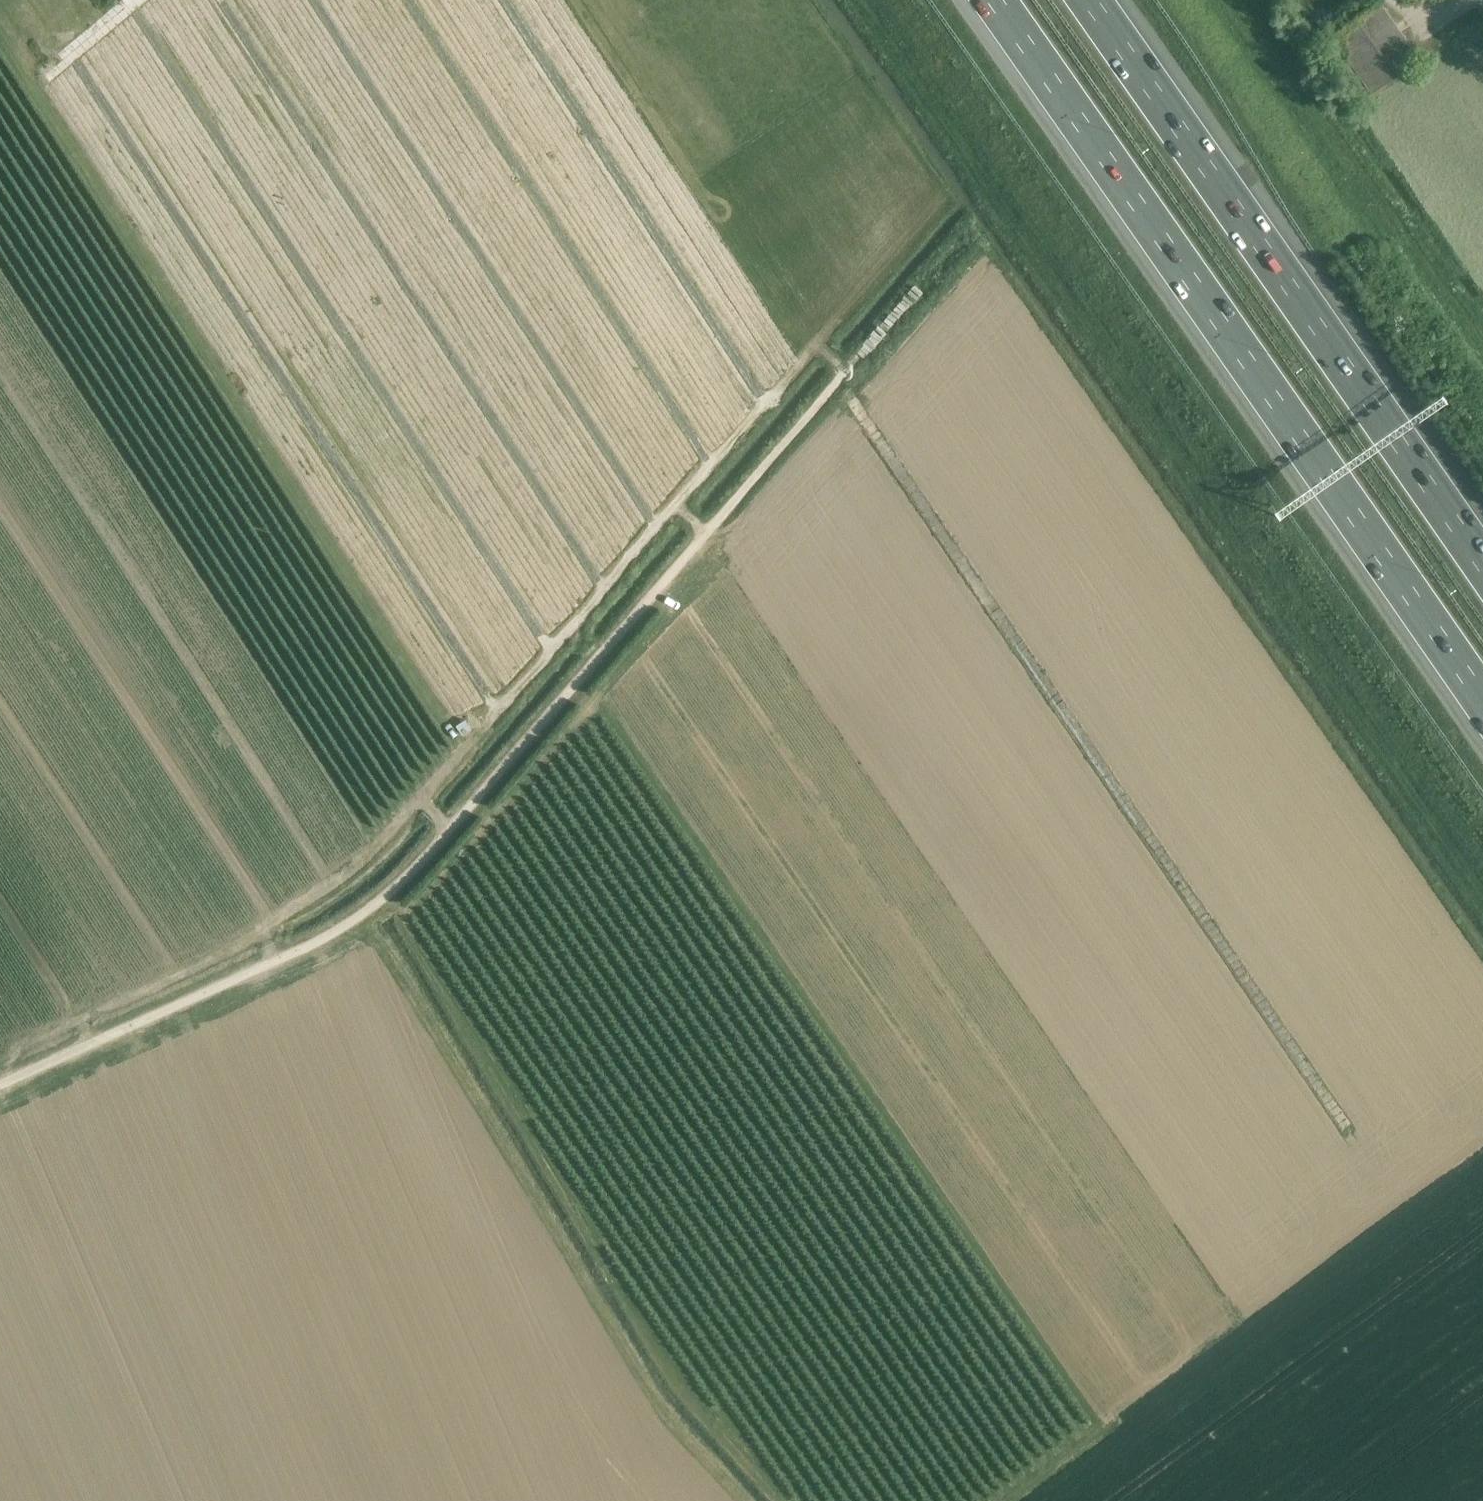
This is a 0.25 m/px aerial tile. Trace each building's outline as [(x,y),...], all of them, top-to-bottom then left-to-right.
[(1420,57),(1380,0),(1376,0),(1329,32),(1330,33),(1319,41),(1359,99),(1370,91),(1371,92),(1420,57)]
